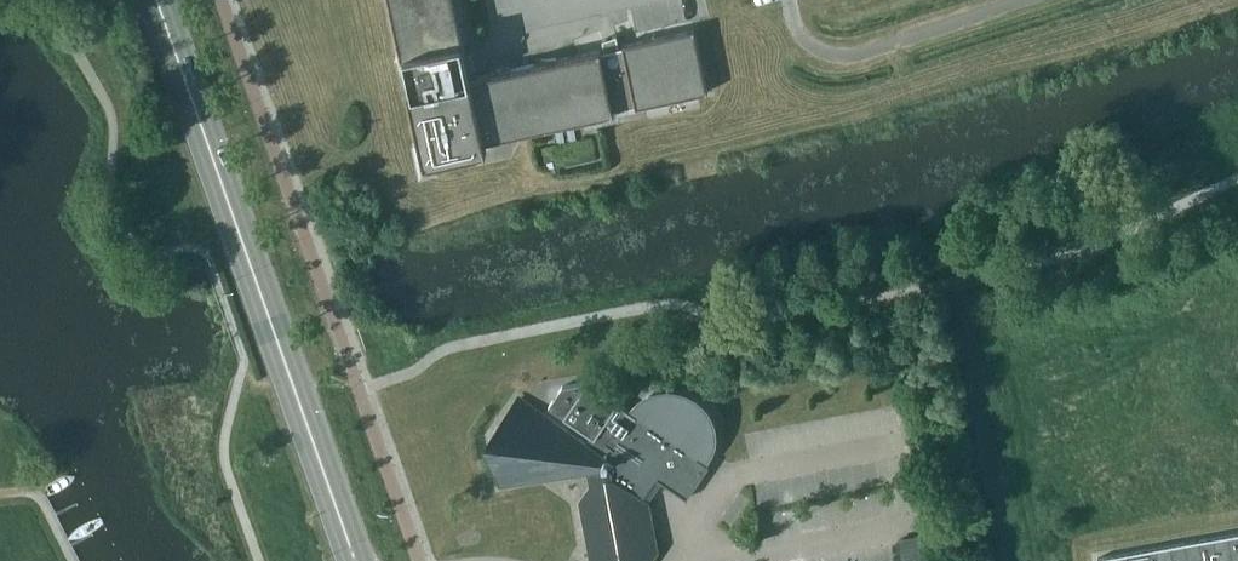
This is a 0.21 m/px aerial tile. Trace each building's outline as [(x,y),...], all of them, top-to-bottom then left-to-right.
[(579,53),(510,67),(509,63),(488,70),(489,72),(470,76),(468,68),(476,66),(470,50),(464,52),(462,43),(464,43),(454,0),(389,0),(401,57),(405,56),(412,89),(409,89),(424,162),(487,148),(484,138),(592,115),(579,53)] [(600,48),(579,53),(592,115),(614,110),(613,109),(635,104),(636,106),(707,90),(694,28),(622,43),(622,45),(619,45),(616,34),(602,38),(604,49),(601,49),(600,48)] [(501,484),(592,468),(595,483),(591,484),(580,499),(593,560),(648,560),(656,549),(647,503),(645,502),(660,480),(687,498),(710,465),(702,460),(709,451),(712,437),(712,429),(711,420),(709,415),(705,408),(699,400),(690,394),(676,391),(665,390),(657,391),(651,394),(645,396),(639,402),(631,413),(625,409),(586,382),(563,387),(550,406),(594,437),(589,445),(518,398),(492,438),(501,484)] [(902,560),(925,560),(920,532),(897,537),(902,560)] [(1097,557),(1098,560),(1237,560),(1237,532),(1097,557)]
